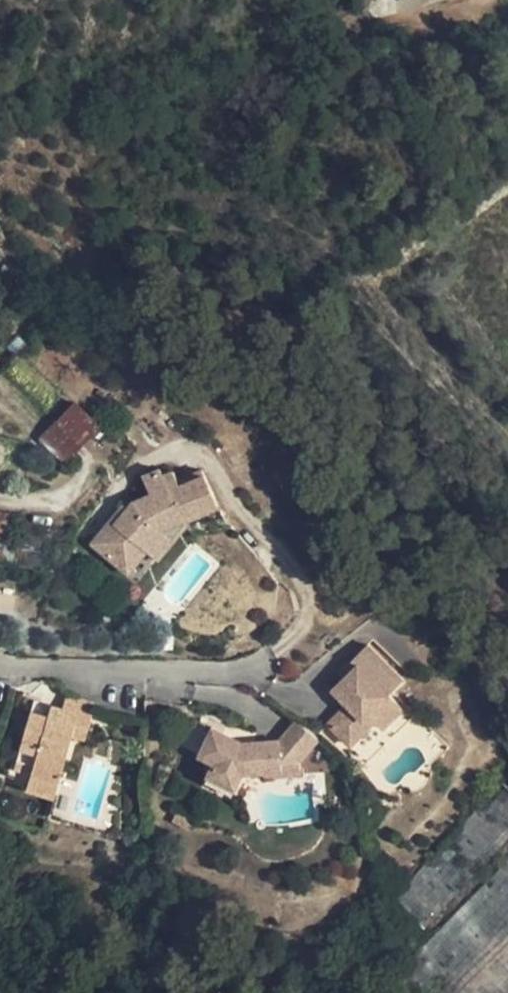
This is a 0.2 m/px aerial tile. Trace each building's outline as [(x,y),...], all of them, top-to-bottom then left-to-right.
[(65,459),(89,434),(100,424),(101,423),(76,399),(40,436),(65,459)] [(89,434),(103,447),(115,438),(100,424),(89,434)] [(121,505),(90,541),(126,572),(147,549),(156,557),(187,523),(186,519),(218,506),(201,468),(178,479),(174,471),(163,475),(159,468),(142,475),(149,493),(133,500),(125,508),(121,505)] [(102,483),(95,479),(85,492),(94,497),(102,483)] [(403,677),(367,642),(352,659),(357,664),(345,677),(333,689),(347,703),(329,722),(350,743),(376,717),(375,705),(388,692),(403,677)] [(352,659),(340,671),(345,677),(357,664),(352,659)] [(402,706),(388,692),(375,705),(376,717),(384,725),(402,706)] [(30,773),(58,781),(69,740),(82,744),(87,727),(115,734),(121,714),(64,699),(60,714),(47,711),(44,722),(27,718),(12,772),(29,777),(30,773)] [(302,757),(319,737),(296,718),(278,739),(235,750),(208,740),(200,764),(215,770),(201,814),(229,824),(245,778),(265,774),(267,779),(292,774),(289,759),(302,757)] [(313,767),(302,757),(289,759),(292,774),(295,785),(317,781),(315,767),(313,767)] [(52,802),(58,781),(30,773),(29,777),(25,795),(52,802)] [(501,782),(394,897),(425,927),(507,839),(507,788),(501,782)] [(395,975),(412,992),(457,992),(507,943),(507,860),(395,975)] [(458,992),(507,992),(507,944),(458,992)]
